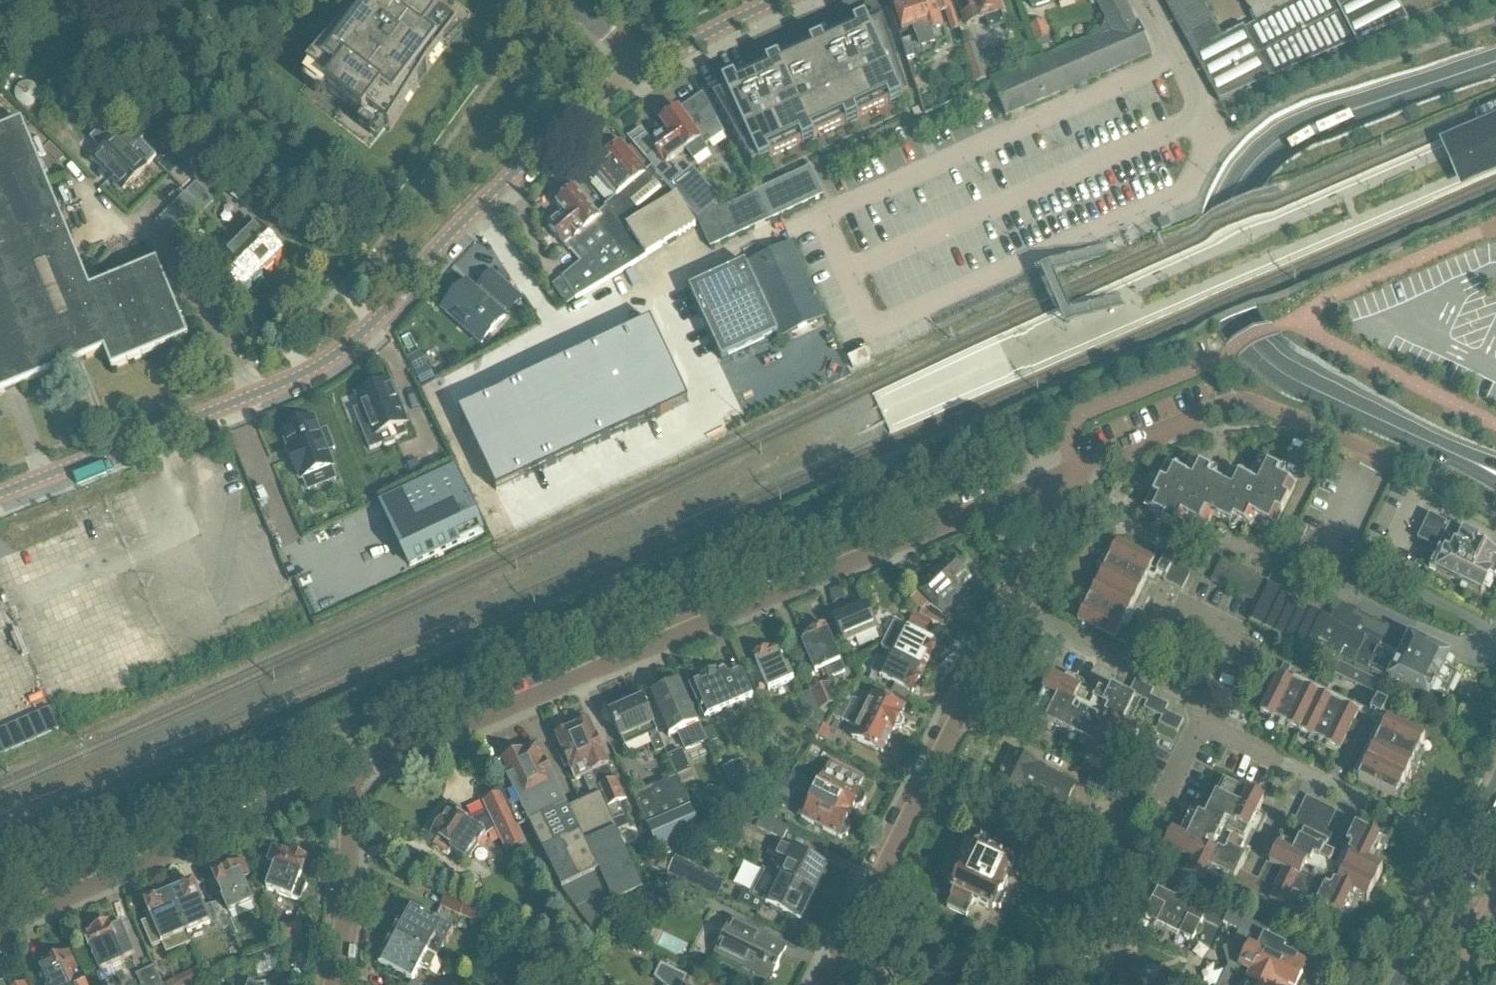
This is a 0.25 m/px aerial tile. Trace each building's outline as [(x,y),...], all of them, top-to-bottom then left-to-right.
[(390,131),(389,132),(390,133),(419,86),(417,85),(426,73),(427,74),(429,71),(445,49),(440,45),(452,29),(440,20),(444,15),(423,0),(369,0),(356,17),(354,19),(355,20),(346,32),(344,30),(308,71),(309,72),(309,71),(330,87),(326,92),(364,121),(368,115),(390,131)] [(912,54),(914,59),(921,62),(934,58),(938,51),(937,48),(938,48),(937,45),(948,42),(938,13),(934,0),(917,0),(914,1),(914,3),(907,6),(907,3),(891,9),(900,36),(913,31),(916,39),(908,41),(912,54)] [(938,13),(947,11),(953,8),(951,0),(934,0),(938,13)] [(977,25),(987,22),(991,32),(1007,27),(1004,16),(1005,15),(1001,4),(999,0),(968,0),(977,25)] [(1008,116),(1126,65),(1152,54),(1139,24),(1137,25),(1124,0),(1095,0),(1113,34),(993,87),(1006,117),(1008,116)] [(1032,10),(1056,2),(1055,0),(1029,0),(1032,10)] [(1272,80),(1271,79),(1356,43),(1357,44),(1409,22),(1398,0),(1243,0),(1244,2),(1244,4),(1246,7),(1247,10),(1249,11),(1251,13),(1250,14),(1255,24),(1245,29),(1244,26),(1222,38),(1202,0),(1163,0),(1220,103),(1272,80)] [(953,8),(947,11),(949,17),(956,15),(953,8)] [(855,26),(839,33),(874,111),(890,104),(890,105),(902,100),(902,98),(908,95),(880,14),(867,20),(866,19),(854,24),(855,26)] [(1043,21),(1030,25),(1037,48),(1051,43),(1043,21)] [(823,40),(822,39),(810,44),(811,46),(810,46),(845,124),(846,123),(847,125),(859,119),(858,118),(874,111),(839,33),(823,40)] [(974,43),(963,47),(975,83),(986,79),(974,43)] [(810,46),(781,60),(816,137),(845,124),(810,46)] [(814,138),(816,137),(781,60),(779,60),(779,59),(767,64),(767,66),(751,73),(787,150),(803,143),(803,145),(815,139),(814,138)] [(771,158),(787,150),(751,73),(736,80),(735,79),(723,84),(724,85),(710,92),(753,166),(759,163),(760,165),(771,159),(771,158)] [(700,225),(727,208),(693,169),(685,176),(678,168),(674,172),(667,164),(687,150),(695,160),(708,151),(705,147),(723,135),(724,135),(725,134),(703,95),(680,110),(678,112),(671,109),(664,114),(664,122),(661,124),(667,132),(651,144),(644,133),(640,132),(630,139),(629,138),(628,139),(700,225)] [(104,353),(80,295),(91,290),(23,123),(0,133),(0,396),(104,353)] [(106,124),(90,139),(103,152),(94,161),(105,171),(102,174),(110,182),(113,179),(124,191),(148,167),(132,150),(146,137),(106,124)] [(598,216),(600,219),(595,222),(632,266),(700,225),(652,168),(647,173),(642,167),(647,163),(640,155),(635,159),(623,145),(603,161),(604,162),(595,170),(598,174),(618,197),(606,207),(607,208),(598,216)] [(175,151),(159,167),(183,190),(192,181),(185,175),(193,167),(175,151)] [(727,208),(700,225),(711,249),(780,218),(824,197),(810,168),(755,193),(756,194),(727,208)] [(214,202),(196,183),(187,193),(205,211),(214,202)] [(572,251),(582,263),(562,279),(576,300),(602,284),(632,266),(595,222),(600,219),(598,216),(576,190),(558,206),(565,214),(550,226),(567,247),(571,252),(572,251)] [(182,197),(174,205),(193,223),(205,211),(187,193),(182,197)] [(193,223),(174,205),(166,214),(184,232),(193,223)] [(156,223),(174,242),(184,232),(166,214),(156,223)] [(264,274),(284,254),(247,218),(227,238),(236,246),(264,274)] [(792,244),(746,265),(689,291),(723,362),(779,336),(781,337),(825,317),(792,244)] [(264,274),(236,246),(215,266),(244,294),(264,274)] [(157,263),(91,290),(80,295),(104,353),(112,372),(189,340),(157,263)] [(478,293),(467,283),(443,309),(470,333),(479,323),(491,334),(506,318),(503,316),(507,311),(510,313),(521,300),(492,273),(480,287),(482,289),(478,293)] [(627,345),(477,419),(506,486),(658,415),(627,345)] [(354,410),(370,450),(383,445),(385,447),(396,443),(395,440),(408,435),(404,425),(407,423),(390,381),(357,395),(362,407),(354,410)] [(314,419),(282,431),(293,459),(291,460),(299,478),(301,477),(302,479),(333,467),(328,452),(335,449),(327,429),(320,432),(314,419)] [(1165,519),(1162,525),(1181,535),(1188,521),(1207,530),(1212,518),(1217,520),(1231,527),(1234,522),(1251,530),(1256,521),(1275,530),(1296,487),(1278,478),(1280,473),(1261,463),(1252,483),(1233,473),(1226,487),(1222,485),(1209,479),(1212,473),(1193,464),(1186,477),(1168,468),(1147,511),(1165,519)] [(381,503),(411,567),(484,534),(454,469),(381,503)] [(1480,540),(1430,516),(1417,541),(1438,551),(1429,568),(1482,594),(1491,577),(1495,579),(1495,558),(1483,552),(1486,545),(1479,541),(1480,540)] [(1297,524),(1292,535),(1303,540),(1308,530),(1297,524)] [(1117,544),(1113,553),(1078,623),(1127,647),(1130,639),(1120,634),(1132,608),(1143,613),(1150,600),(1139,595),(1152,570),(1158,573),(1156,577),(1183,591),(1192,573),(1164,559),(1161,565),(1117,544)] [(1269,582),(1222,560),(1212,582),(1258,604),(1267,585),(1269,582)] [(920,616),(932,622),(946,629),(951,619),(945,612),(963,595),(961,592),(973,580),(954,561),(911,602),(922,612),(920,616)] [(1336,663),(1339,658),(1387,681),(1429,702),(1436,688),(1449,695),(1458,675),(1445,669),(1450,659),(1409,638),(1337,603),(1330,620),(1328,619),(1281,596),(1283,593),(1267,585),(1258,604),(1249,621),(1336,663)] [(834,622),(837,629),(845,647),(879,633),(868,608),(834,622)] [(932,622),(920,616),(914,613),(907,626),(926,635),(932,622)] [(845,673),(826,629),(820,626),(813,629),(812,635),(803,639),(806,645),(804,646),(816,674),(825,670),(829,680),(845,673)] [(903,629),(891,652),(926,670),(930,662),(938,647),(903,629)] [(778,649),(770,652),(765,651),(758,654),(757,658),(755,659),(769,692),(794,681),(789,668),(786,669),(778,649)] [(879,675),(878,677),(914,695),(922,679),(926,670),(891,652),(886,663),(878,659),(871,671),(879,675)] [(1390,702),(1396,690),(1339,662),(1333,674),(1390,702)] [(1261,714),(1339,752),(1358,714),(1358,715),(1364,704),(1356,700),(1350,711),(1325,698),(1330,687),(1317,681),(1312,692),(1286,680),(1292,668),(1284,665),(1278,675),(1279,676),(1261,714)] [(701,677),(703,681),(691,687),(705,720),(709,719),(754,699),(742,672),(729,678),(726,671),(718,674),(716,670),(701,677)] [(1030,718),(1093,749),(1086,764),(1102,772),(1117,742),(1132,749),(1140,733),(1124,726),(1136,702),(1102,685),(1088,714),(1074,707),(1082,692),(1084,684),(1067,675),(1063,684),(1050,678),(1030,718)] [(1136,681),(1130,694),(1135,697),(1142,684),(1136,681)] [(838,704),(831,684),(811,692),(825,723),(829,721),(838,708),(838,707),(836,705),(838,704)] [(1142,684),(1135,697),(1142,700),(1148,687),(1142,684)] [(652,699),(670,740),(678,736),(686,753),(709,743),(701,725),(700,725),(682,686),(652,699)] [(1148,687),(1142,700),(1147,703),(1148,703),(1151,696),(1155,690),(1148,687)] [(798,697),(807,722),(813,736),(817,739),(825,726),(826,726),(827,725),(825,723),(811,692),(798,697)] [(867,707),(843,696),(839,704),(894,732),(905,711),(873,695),(867,707)] [(1148,703),(1147,703),(1144,710),(1151,713),(1157,699),(1151,696),(1148,703)] [(1157,716),(1163,702),(1157,699),(1151,713),(1157,716)] [(1389,706),(1377,700),(1371,716),(1382,721),(1389,706)] [(623,743),(628,753),(650,742),(656,755),(666,751),(644,701),(611,716),(623,743)] [(1163,702),(1157,716),(1162,718),(1163,719),(1166,712),(1170,705),(1163,702)] [(834,718),(856,729),(852,739),(883,755),(894,732),(839,704),(838,707),(838,708),(829,721),(834,718)] [(50,708),(39,713),(49,735),(60,730),(50,708)] [(1163,719),(1162,718),(1159,724),(1166,728),(1172,715),(1166,712),(1163,719)] [(49,735),(39,713),(28,718),(38,740),(49,735)] [(1172,731),(1178,718),(1172,715),(1166,728),(1172,731)] [(17,723),(27,745),(38,740),(28,718),(17,723)] [(1184,721),(1178,718),(1172,731),(1178,733),(1184,721)] [(1426,739),(1388,721),(1371,756),(1360,750),(1354,762),(1366,767),(1359,781),(1396,799),(1426,739)] [(574,729),(602,795),(619,833),(629,829),(629,828),(633,826),(629,817),(633,815),(618,780),(615,781),(609,767),(590,722),(574,729)] [(6,728),(16,750),(27,745),(17,723),(6,728)] [(831,730),(826,726),(825,726),(817,739),(824,744),(831,730)] [(5,755),(16,750),(6,728),(0,730),(0,744),(5,755)] [(584,779),(591,794),(579,799),(581,804),(602,795),(574,729),(556,737),(576,782),(584,779)] [(562,891),(577,911),(592,930),(601,935),(615,905),(644,893),(618,834),(619,833),(602,795),(581,804),(568,810),(537,745),(490,769),(502,793),(520,829),(529,824),(562,891)] [(668,758),(674,770),(675,769),(679,778),(692,772),(683,751),(668,758)] [(994,788),(1014,798),(1007,813),(1030,824),(1037,809),(1022,802),(1027,791),(1066,810),(1078,785),(1047,769),(1047,770),(1012,753),(994,788)] [(742,762),(723,770),(742,814),(761,806),(742,762)] [(852,815),(855,809),(857,809),(863,806),(866,800),(865,794),(859,791),(865,779),(831,762),(814,797),(852,815)] [(634,797),(651,836),(661,860),(706,840),(702,832),(691,808),(679,778),(675,769),(674,770),(659,776),(663,784),(634,797)] [(786,783),(797,789),(798,788),(799,789),(807,777),(794,769),(786,783)] [(1086,790),(1116,804),(1116,802),(1123,805),(1129,792),(1094,775),(1086,790)] [(1203,888),(1211,873),(1252,894),(1258,881),(1241,872),(1246,861),(1251,851),(1227,840),(1235,826),(1259,836),(1267,819),(1258,815),(1265,802),(1224,782),(1205,820),(1199,817),(1187,842),(1172,834),(1164,850),(1194,865),(1187,880),(1203,888)] [(797,789),(786,783),(779,795),(789,801),(797,789)] [(479,848),(487,836),(495,831),(512,866),(533,856),(520,829),(502,793),(483,804),(487,812),(465,823),(449,812),(441,824),(438,824),(434,830),(435,832),(433,836),(439,840),(434,847),(449,858),(451,854),(465,863),(467,860),(470,862),(479,848)] [(840,839),(840,838),(842,839),(848,837),(852,830),(850,824),(848,823),(852,815),(814,797),(802,820),(840,839)] [(1293,896),(1294,896),(1316,907),(1341,920),(1353,896),(1367,904),(1383,871),(1369,864),(1381,840),(1356,828),(1347,847),(1348,848),(1342,860),(1331,855),(1335,848),(1329,845),(1335,832),(1329,829),(1338,812),(1307,797),(1292,827),(1305,833),(1300,842),(1292,857),(1277,849),(1270,865),(1267,864),(1258,881),(1252,894),(1269,903),(1286,911),(1293,896)] [(784,841),(789,829),(762,816),(757,828),(784,841)] [(948,908),(968,917),(974,905),(993,914),(996,913),(1016,869),(1014,868),(1026,842),(1002,831),(997,843),(981,836),(975,849),(974,849),(954,893),(955,895),(948,908)] [(768,855),(784,864),(777,877),(814,894),(827,868),(774,842),(768,855)] [(275,867),(273,873),(258,868),(263,889),(293,901),(294,899),(301,902),(307,886),(300,883),(308,861),(282,851),(282,852),(274,850),(268,864),(275,867)] [(222,909),(231,928),(236,939),(243,936),(232,914),(255,904),(244,880),(251,877),(245,862),(213,876),(224,899),(222,900),(225,907),(222,909)] [(668,874),(709,895),(714,884),(672,864),(668,874)] [(709,895),(668,874),(667,875),(682,883),(674,900),(701,913),(709,895)] [(760,885),(754,898),(764,904),(801,922),(814,894),(777,877),(773,875),(767,888),(760,885)] [(184,889),(184,890),(170,896),(192,945),(188,935),(212,925),(222,932),(231,928),(222,909),(221,906),(207,912),(195,884),(184,889)] [(1157,889),(1143,917),(1192,941),(1206,912),(1157,889)] [(441,909),(460,918),(461,917),(477,925),(483,912),(467,905),(467,904),(449,895),(441,909)] [(155,949),(163,945),(167,956),(192,945),(170,896),(157,902),(157,901),(146,905),(158,932),(149,936),(155,949)] [(398,919),(391,933),(438,958),(445,944),(447,945),(454,933),(443,927),(409,908),(402,921),(398,919)] [(1302,978),(1300,977),(1305,968),(1282,957),(1285,952),(1265,941),(1269,933),(1259,928),(1259,929),(1229,914),(1223,926),(1239,935),(1235,943),(1233,945),(1232,947),(1230,949),(1227,950),(1233,961),(1231,962),(1219,984),(1301,984),(1302,982),(1300,981),(1302,978)] [(772,980),(787,949),(731,921),(716,953),(772,980)] [(100,973),(95,975),(100,984),(105,984),(117,979),(112,970),(126,963),(124,959),(136,954),(122,923),(111,928),(109,924),(93,931),(93,932),(84,936),(95,958),(93,959),(100,973)] [(280,946),(302,944),(300,925),(277,927),(280,946)] [(608,926),(604,939),(618,944),(623,931),(608,926)] [(379,964),(412,982),(410,984),(420,984),(414,982),(420,970),(429,975),(438,958),(391,933),(383,949),(386,951),(379,964)] [(48,984),(88,984),(84,976),(76,979),(74,974),(80,972),(71,953),(40,967),(48,984)] [(252,960),(258,976),(279,968),(274,953),(252,960)] [(655,979),(662,984),(684,984),(688,978),(662,965),(655,979)] [(154,966),(136,975),(140,984),(166,984),(165,984),(163,984),(154,966)] [(165,984),(166,984),(191,984),(207,977),(201,966),(165,984)]
